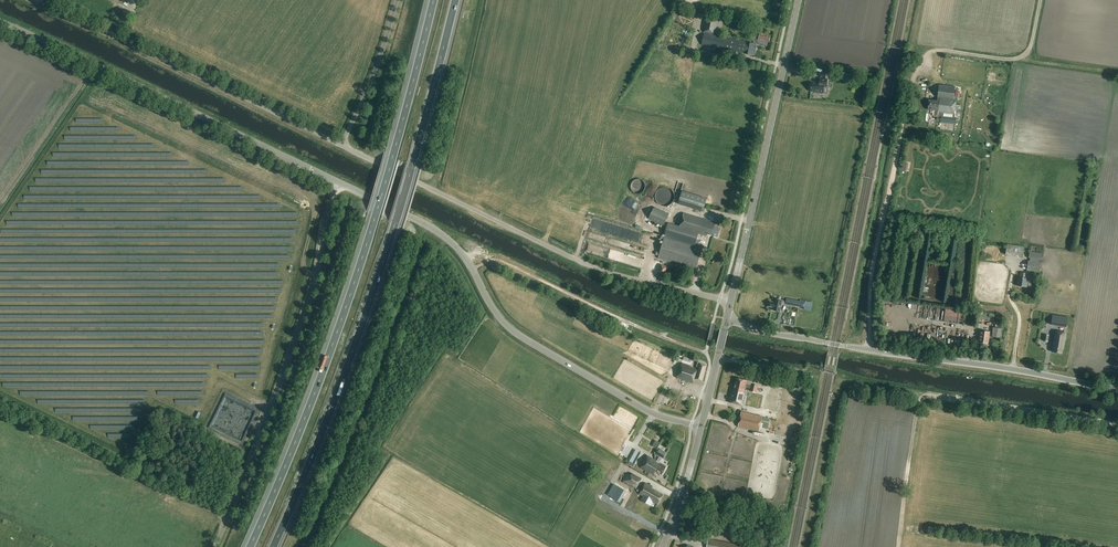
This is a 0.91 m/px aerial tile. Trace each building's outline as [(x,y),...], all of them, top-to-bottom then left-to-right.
[(748,54),(751,42),(714,35),(715,31),(720,32),(723,20),(718,19),(708,16),(702,45),(748,54)] [(760,32),(758,38),(755,37),(753,43),(751,42),(748,54),(755,56),(757,45),(767,46),(768,42),(769,42),(771,35),(760,32)] [(827,87),(828,79),(820,78),(820,82),(812,81),(810,92),(817,93),(823,94),(823,93),(824,93),(824,87),(827,87)] [(954,114),(956,99),(954,99),(956,87),(939,85),(938,97),(937,101),(929,100),(928,110),(938,111),(938,112),(940,112),(940,117),(937,117),(937,121),(941,121),(941,122),(956,124),(957,118),(954,118),(954,114)] [(652,187),(659,189),(661,183),(654,181),(652,187)] [(659,199),(668,191),(664,187),(655,196),(659,199)] [(703,211),(707,199),(683,191),(679,204),(703,211)] [(664,226),(670,214),(655,207),(649,219),(664,226)] [(684,213),(679,228),(689,231),(699,234),(706,236),(707,234),(718,237),(721,228),(715,226),(716,223),(684,213)] [(665,234),(658,259),(697,270),(704,246),(696,243),(699,234),(689,231),(679,228),(668,225),(665,234)] [(1023,258),(1025,247),(1007,244),(1006,255),(1023,258)] [(1040,273),(1043,253),(1030,252),(1029,258),(1031,258),(1030,261),(1029,261),(1028,271),(1040,273)] [(665,275),(668,267),(661,265),(659,273),(665,275)] [(1026,278),(1027,273),(1021,272),(1021,277),(1018,277),(1017,286),(1027,287),(1028,278),(1026,278)] [(784,304),(785,300),(775,298),(775,302),(770,301),(769,306),(775,307),(774,310),(780,311),(781,304),(784,304)] [(800,301),(787,299),(786,304),(805,308),(806,301),(801,300),(800,301)] [(1000,321),(1000,316),(999,315),(978,313),(978,319),(1000,321)] [(1068,316),(1053,314),(1051,324),(1066,326),(1068,316)] [(1002,338),(1003,329),(994,327),(993,337),(1002,338)] [(989,336),(990,331),(980,330),(980,335),(980,342),(987,343),(988,336),(989,336)] [(1065,333),(1056,331),(1054,343),(1054,346),(1053,346),(1052,352),(1061,353),(1062,348),(1063,348),(1065,333)] [(666,368),(672,369),(674,362),(668,360),(666,368)] [(681,363),(676,377),(694,384),(695,379),(701,381),(706,366),(698,363),(696,367),(698,368),(698,369),(681,363)] [(745,385),(757,388),(757,385),(751,384),(746,383),(747,380),(736,378),(735,383),(745,385)] [(756,392),(757,388),(745,385),(735,383),(733,389),(732,388),(729,401),(743,404),(746,391),(744,391),(745,387),(750,388),(750,390),(756,392)] [(741,410),(738,426),(759,430),(760,423),(762,417),(762,415),(741,410)] [(663,458),(666,452),(660,448),(656,454),(663,458)] [(633,467),(641,453),(636,450),(628,464),(633,467)] [(649,472),(656,461),(648,456),(641,467),(649,472)] [(656,461),(649,472),(654,475),(656,472),(662,475),(667,467),(656,461)] [(631,475),(627,473),(622,482),(636,489),(642,478),(633,473),(631,475)] [(639,494),(643,496),(653,502),(656,504),(658,505),(663,496),(655,491),(656,490),(646,483),(639,494)] [(620,505),(627,494),(619,490),(613,501),(620,505)] [(707,546),(743,546),(744,546),(741,546),(741,544),(708,539),(707,546)]
